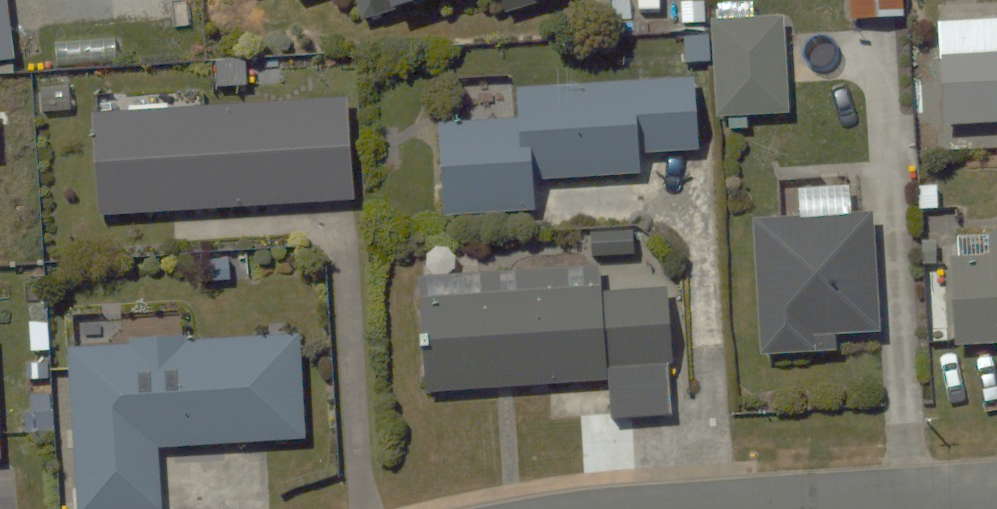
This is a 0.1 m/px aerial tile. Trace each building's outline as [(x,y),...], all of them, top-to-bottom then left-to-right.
[(16,52),(8,0),(0,0),(0,55),(16,52)] [(375,20),(435,0),(368,0),(375,20)] [(504,16),(558,0),(499,0),(504,16)] [(903,0),(848,0),(849,21),(903,19),(903,0)] [(794,19),(711,24),(716,115),(800,109),(794,19)] [(935,23),(940,130),(996,127),(996,20),(935,23)] [(700,81),(518,90),(520,124),(443,127),(448,218),(537,214),(535,182),(643,177),(641,151),(703,148),(700,81)] [(92,216),(177,213),(179,237),(251,234),(250,210),(358,205),(354,99),(197,106),(196,84),(101,88),(102,110),(88,110),(92,216)] [(800,193),(801,221),(751,223),(757,358),(878,353),(873,218),(854,219),(853,191),(800,193)] [(947,240),(951,349),(996,347),(996,238),(947,240)] [(423,268),(430,392),(593,388),(592,361),(671,359),(669,294),(601,295),(601,264),(423,268)] [(155,453),(309,445),(304,337),(64,349),(72,508),(158,508),(155,453)]
